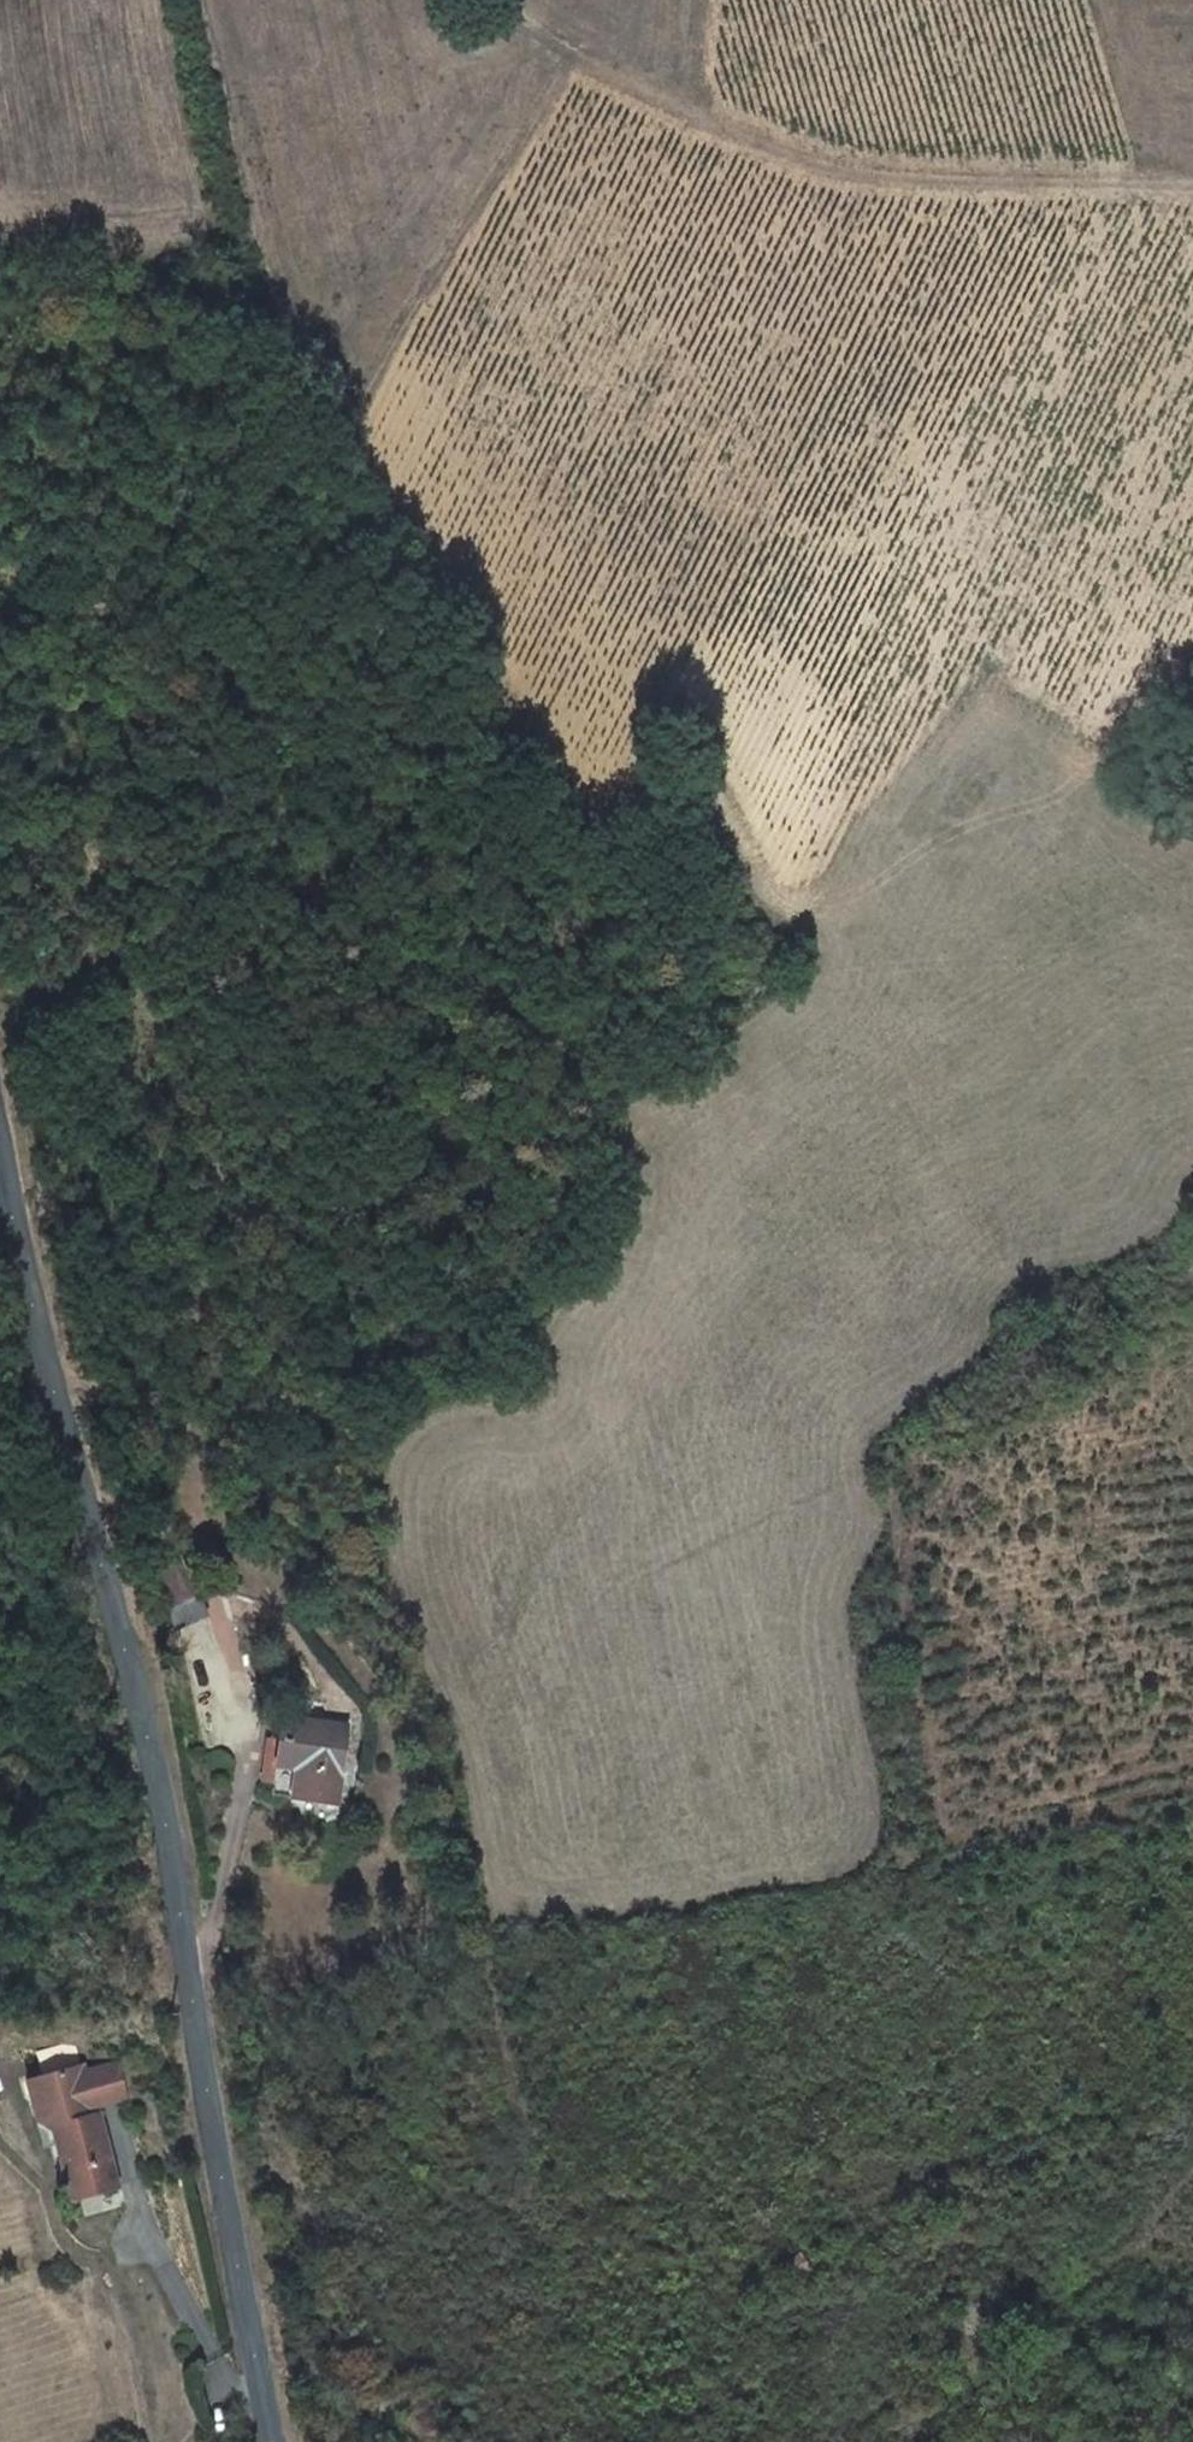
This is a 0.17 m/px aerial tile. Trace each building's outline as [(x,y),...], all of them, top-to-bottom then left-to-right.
[(183,1556),(158,1566),(173,1627),(208,1613),(183,1556)] [(274,1781),(272,1793),(335,1802),(346,1727),(283,1718),(280,1741),(270,1739),(264,1779),(274,1781)] [(68,2070),(25,2081),(29,2094),(36,2099),(43,2122),(50,2126),(66,2187),(77,2193),(116,2183),(98,2114),(90,2116),(88,2107),(126,2097),(118,2064),(84,2073),(70,2077),(68,2070)] [(83,2066),(68,2070),(70,2077),(84,2073),(83,2066)] [(808,2268),(800,2253),(785,2262),(792,2277),(808,2268)]
